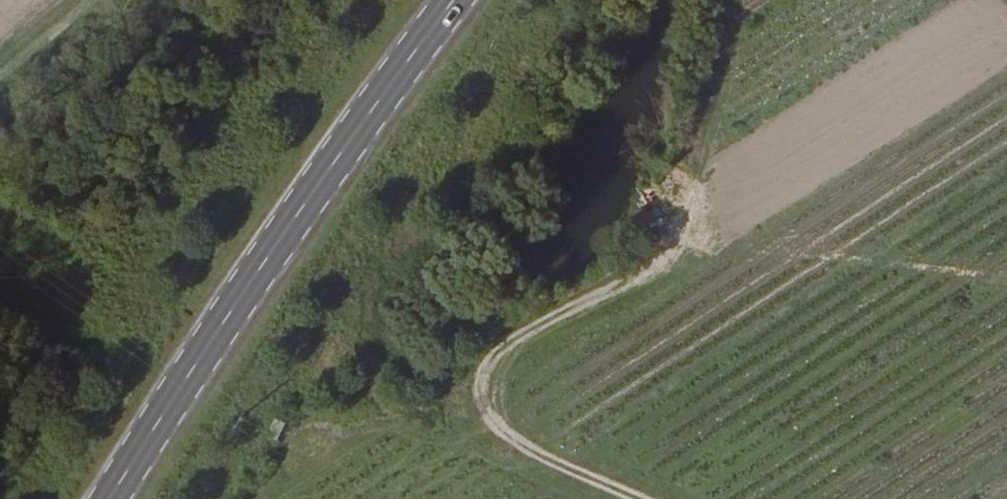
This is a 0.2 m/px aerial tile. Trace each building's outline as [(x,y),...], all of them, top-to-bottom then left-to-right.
[(274,418),(265,436),(277,441),(286,424),(274,418)]
